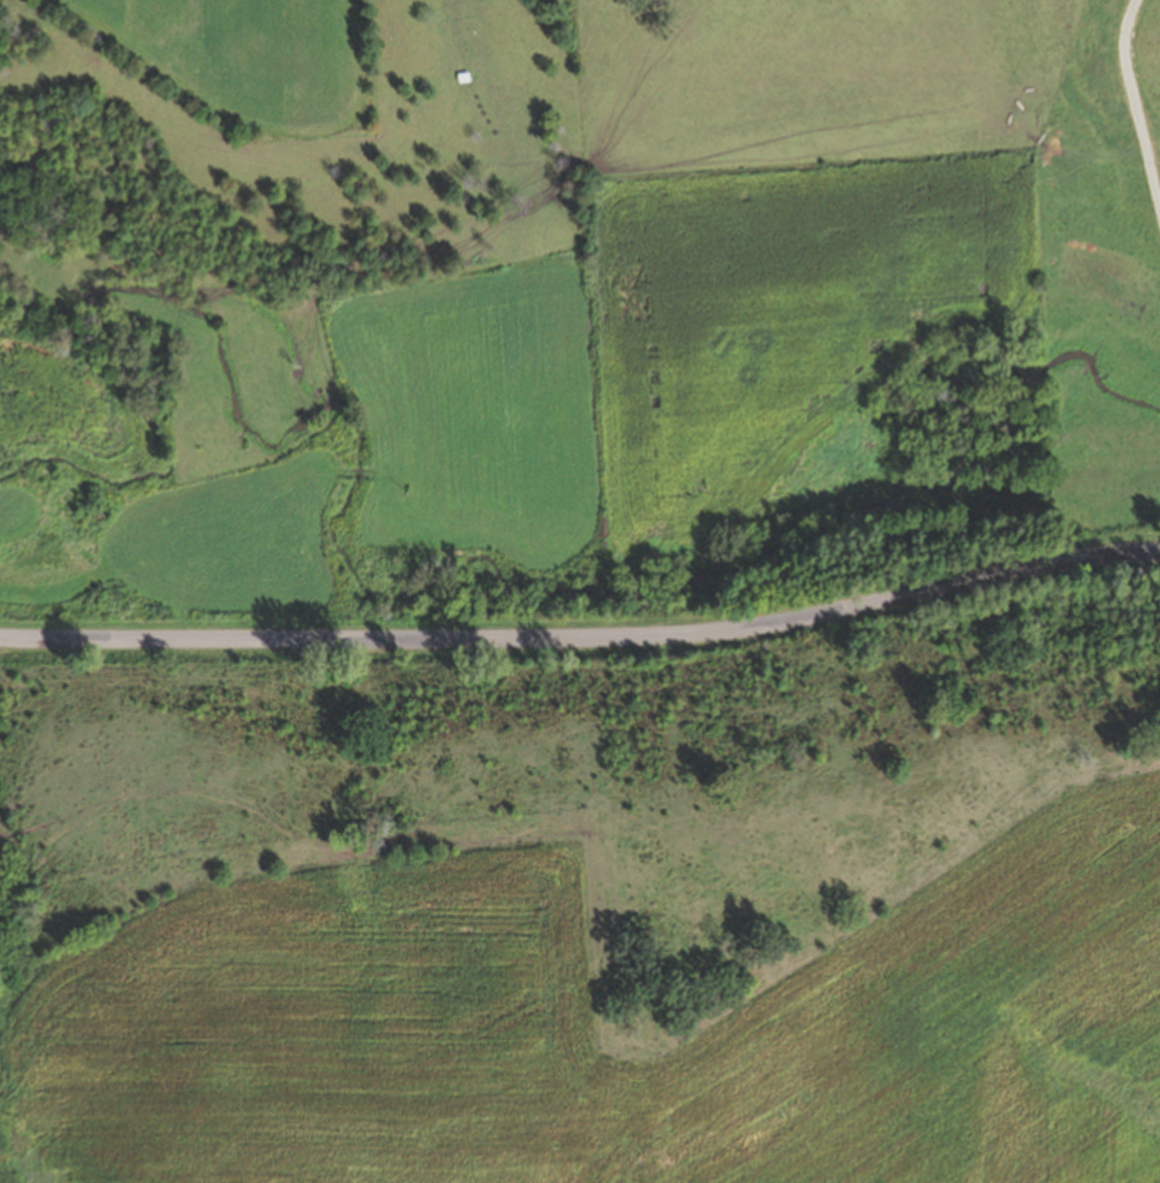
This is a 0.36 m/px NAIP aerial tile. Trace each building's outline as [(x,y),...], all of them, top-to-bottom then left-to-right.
[(1130,252),(1134,238),(1120,234),(1116,247),(1130,252)]
